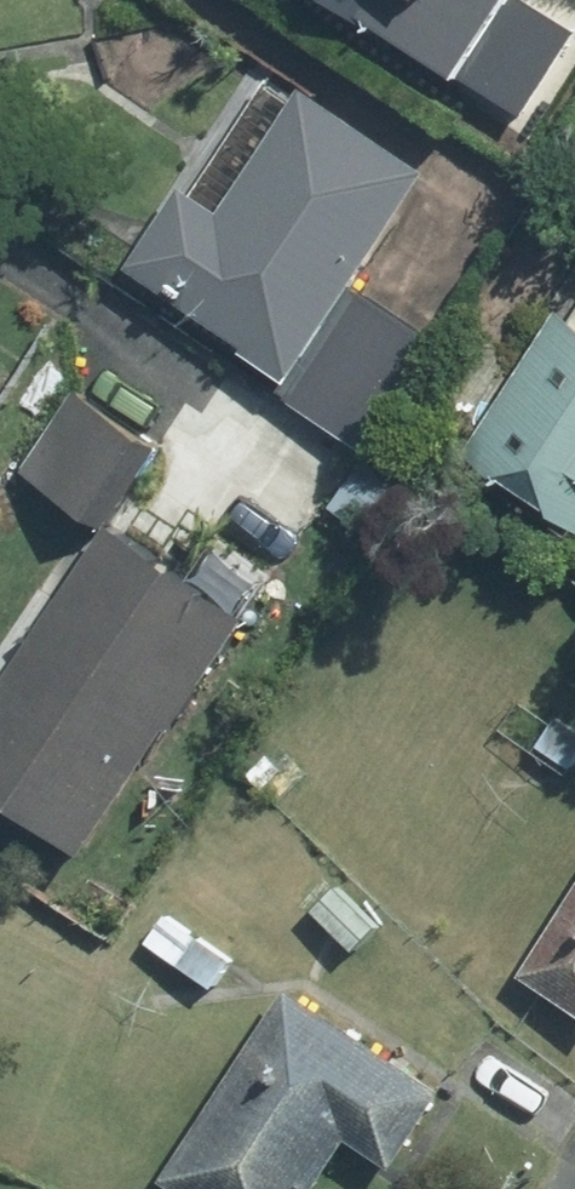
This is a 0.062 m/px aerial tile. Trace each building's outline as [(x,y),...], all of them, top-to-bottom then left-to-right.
[(461,75),(511,0),(347,0),(461,75)] [(187,187),(135,265),(379,427),(437,339),(350,281),(426,166),(307,87),(224,211),(187,187)] [(559,310),(470,445),(574,514),(574,321),(559,310)] [(143,435),(78,391),(27,467),(93,512),(143,435)] [(88,849),(242,615),(111,526),(0,694),(0,791),(88,849)] [(560,718),(544,744),(574,763),(574,727),(560,718)] [(379,924),(339,887),(319,910),(357,947),(379,924)] [(531,972),(574,1000),(574,903),(531,972)] [(231,959),(169,917),(151,941),(215,984),(231,959)] [(170,1178),(186,1188),(316,1188),(352,1133),(396,1163),(443,1092),(291,991),(170,1178)]
